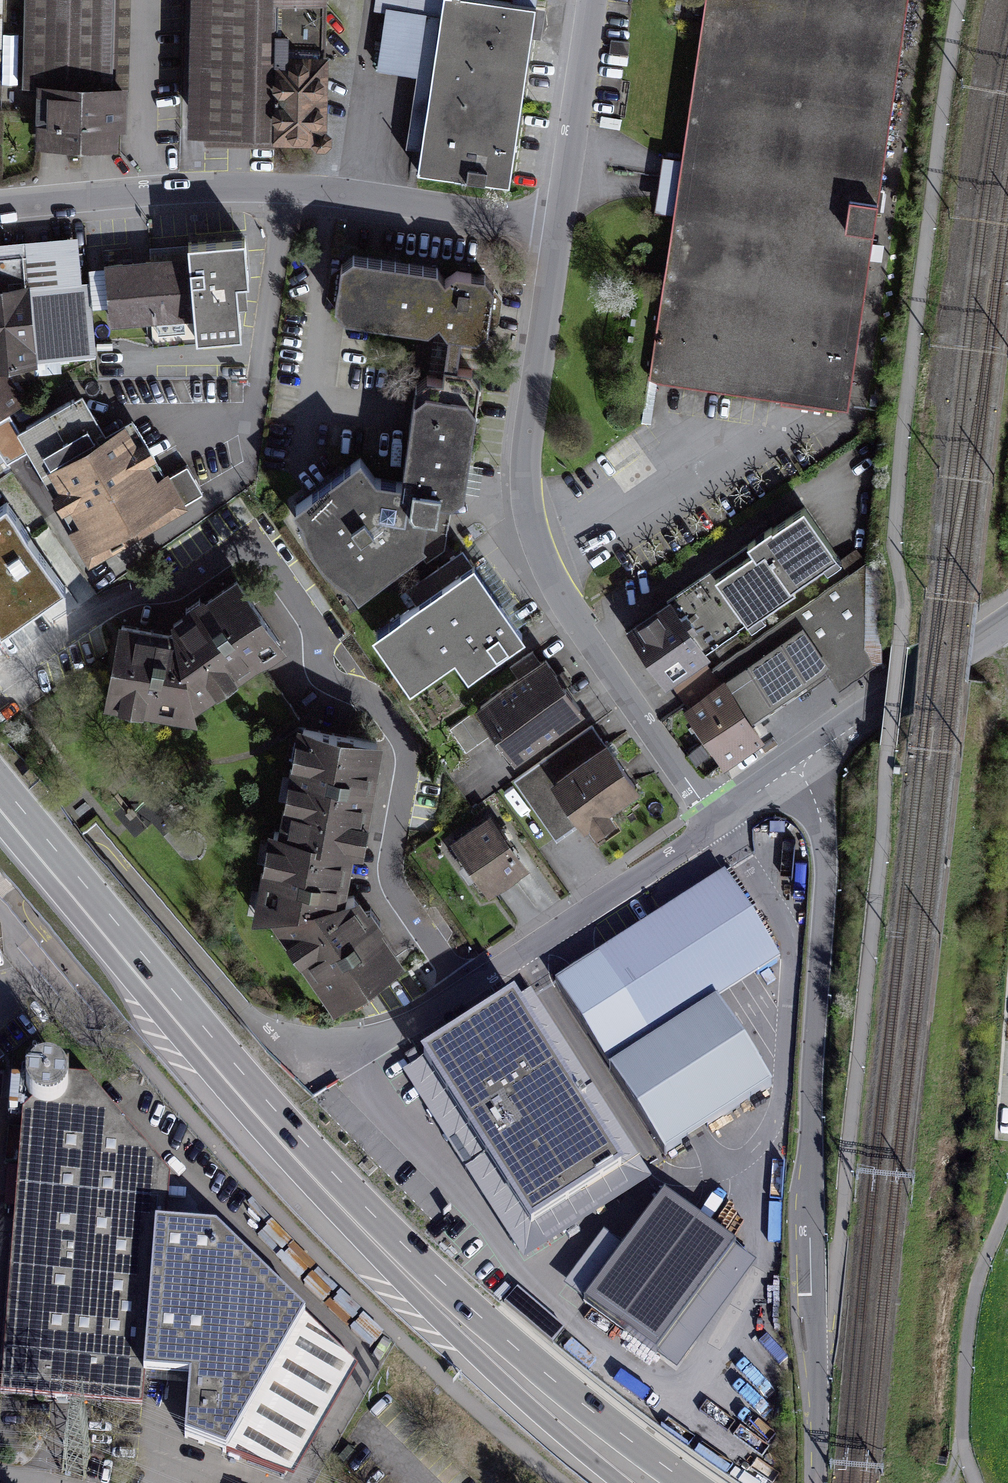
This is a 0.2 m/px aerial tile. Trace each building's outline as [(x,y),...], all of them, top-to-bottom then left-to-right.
[(116,0),(25,0),(23,87),(38,87),(37,140),(113,142),(116,0)] [(324,0),(197,0),(196,128),(322,130),(324,0)] [(536,8),(486,0),(391,0),(381,68),(432,75),(418,170),(509,184),(536,8)] [(642,379),(846,410),(910,0),(701,0),(642,379)] [(0,242),(0,368),(33,365),(86,360),(75,235),(0,242)] [(190,256),(106,263),(111,320),(152,317),(154,343),(198,339),(198,337),(243,333),(240,296),(248,296),(243,237),(189,241),(190,256)] [(438,266),(354,253),(341,263),(335,304),(345,317),(428,330),(439,320),(447,332),(477,337),(489,325),(495,286),(487,273),(456,268),(445,278),(438,266)] [(25,400),(3,370),(0,370),(0,417),(25,400)] [(467,485),(480,402),(469,390),(427,384),(417,393),(405,475),(378,473),(361,451),(295,501),(304,514),(307,527),(313,541),(321,553),(329,563),(340,571),(351,578),(361,590),(448,522),(454,496),(467,485)] [(17,429),(91,559),(203,494),(187,466),(167,477),(133,416),(105,432),(82,392),(17,429)] [(64,585),(5,498),(0,501),(0,628),(64,585)] [(840,558),(801,502),(746,540),(748,543),(626,628),(664,681),(748,622),(751,627),(764,617),(760,612),(793,589),(790,585),(823,562),(827,568),(840,558)] [(473,671),(525,635),(464,548),(401,593),(410,606),(377,629),(414,682),(459,651),(473,671)] [(723,683),(685,710),(723,764),(760,739),(749,723),(826,670),(839,689),(872,666),(863,652),(863,569),(715,672),(723,683)] [(164,632),(117,625),(105,703),(193,716),(284,646),(232,579),(164,632)] [(512,755),(581,706),(547,658),(478,708),(512,755)] [(555,837),(587,815),(599,833),(615,822),(605,808),(636,787),(593,725),(515,779),(555,837)] [(332,1009),(401,964),(345,882),(369,742),(307,730),(266,900),(332,1009)] [(490,815),(452,843),(490,894),(528,866),(490,815)] [(723,874),(556,982),(669,1157),(770,1092),(711,1002),(778,959),(723,874)] [(642,1177),(526,998),(411,1073),(527,1251),(642,1177)] [(25,1111),(14,1221),(0,1377),(0,1387),(60,1393),(133,1401),(159,1170),(93,1093),(25,1111)] [(736,1248),(665,1196),(585,1304),(656,1356),(736,1248)] [(170,1235),(163,1379),(202,1385),(201,1449),(295,1482),(298,1482),(362,1372),(234,1237),(170,1235)]
